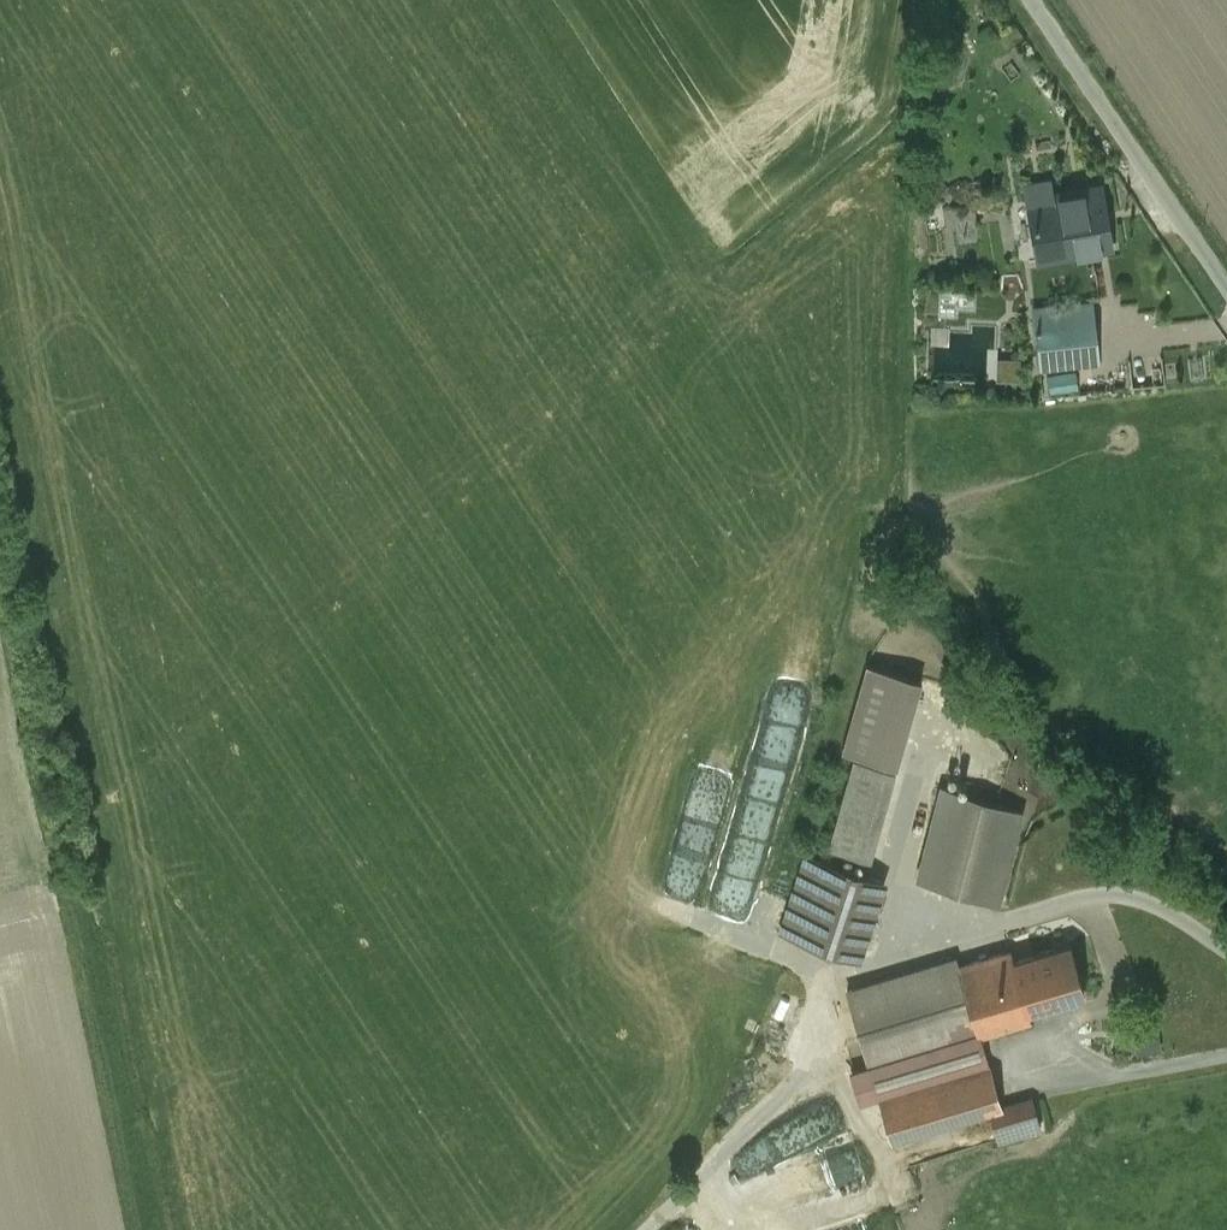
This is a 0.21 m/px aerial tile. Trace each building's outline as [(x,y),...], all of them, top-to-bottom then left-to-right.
[(1104,185),(1036,198),(1046,256),(1115,243),(1104,185)] [(1097,301),(1034,307),(1040,365),(1103,358),(1097,301)] [(1000,377),(1023,378),(1024,356),(1001,355),(1000,377)] [(921,678),(867,662),(842,749),(896,765),(921,678)] [(853,757),(828,845),(870,856),(895,769),(853,757)] [(1015,808),(959,791),(932,880),(989,897),(1002,854),(1001,854),(1015,808)] [(883,879),(806,853),(781,929),(858,954),(883,879)] [(1069,942),(1013,958),(1027,1007),(1083,990),(1069,942)] [(956,955),(847,988),(869,1063),(948,1039),(957,1072),(879,1095),(891,1137),(989,1108),(1002,1105),(1002,1104),(980,1031),(1029,1017),(1027,1007),(1013,958),(1009,948),(959,963),(956,955)] [(1002,1104),(1002,1105),(989,1108),(997,1137),(1040,1125),(1031,1095),(1002,1104)]
